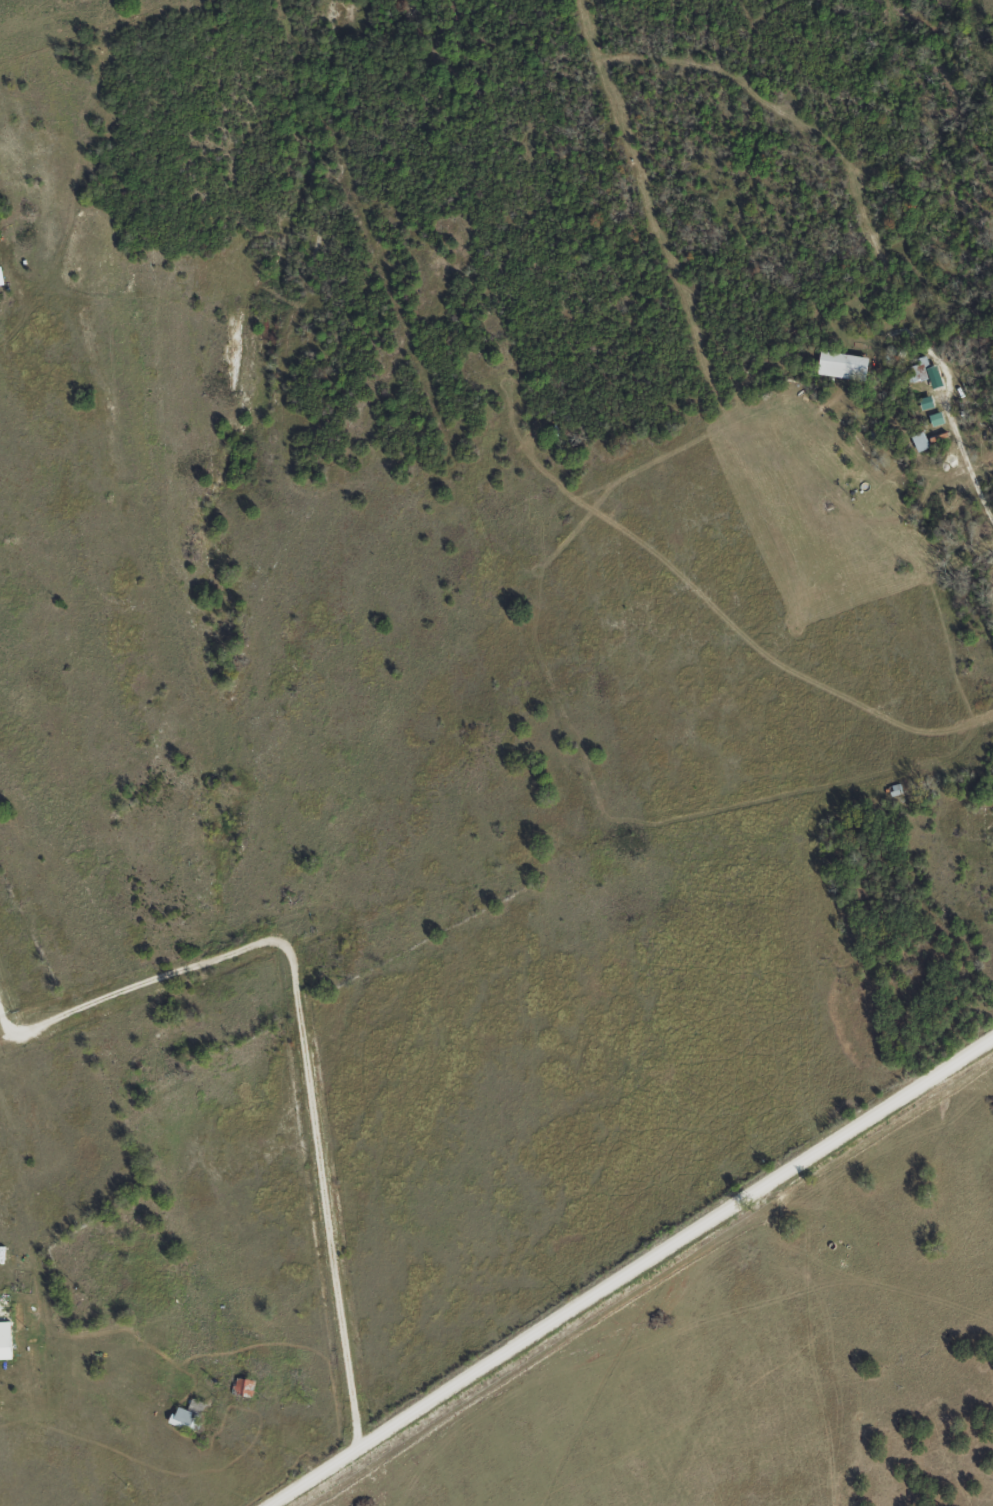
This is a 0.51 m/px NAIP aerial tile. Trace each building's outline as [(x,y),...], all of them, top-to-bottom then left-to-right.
[(867,356),(817,351),(815,376),(864,381),(867,356)] [(915,452),(928,448),(922,430),(909,434),(915,452)] [(900,793),(899,784),(888,786),(889,795),(900,793)] [(8,1360),(8,1322),(0,1322),(0,1360),(8,1360)] [(249,1398),(253,1382),(234,1377),(230,1393),(249,1398)] [(183,1410),(175,1405),(167,1420),(189,1433),(205,1405),(191,1397),(183,1410)]
